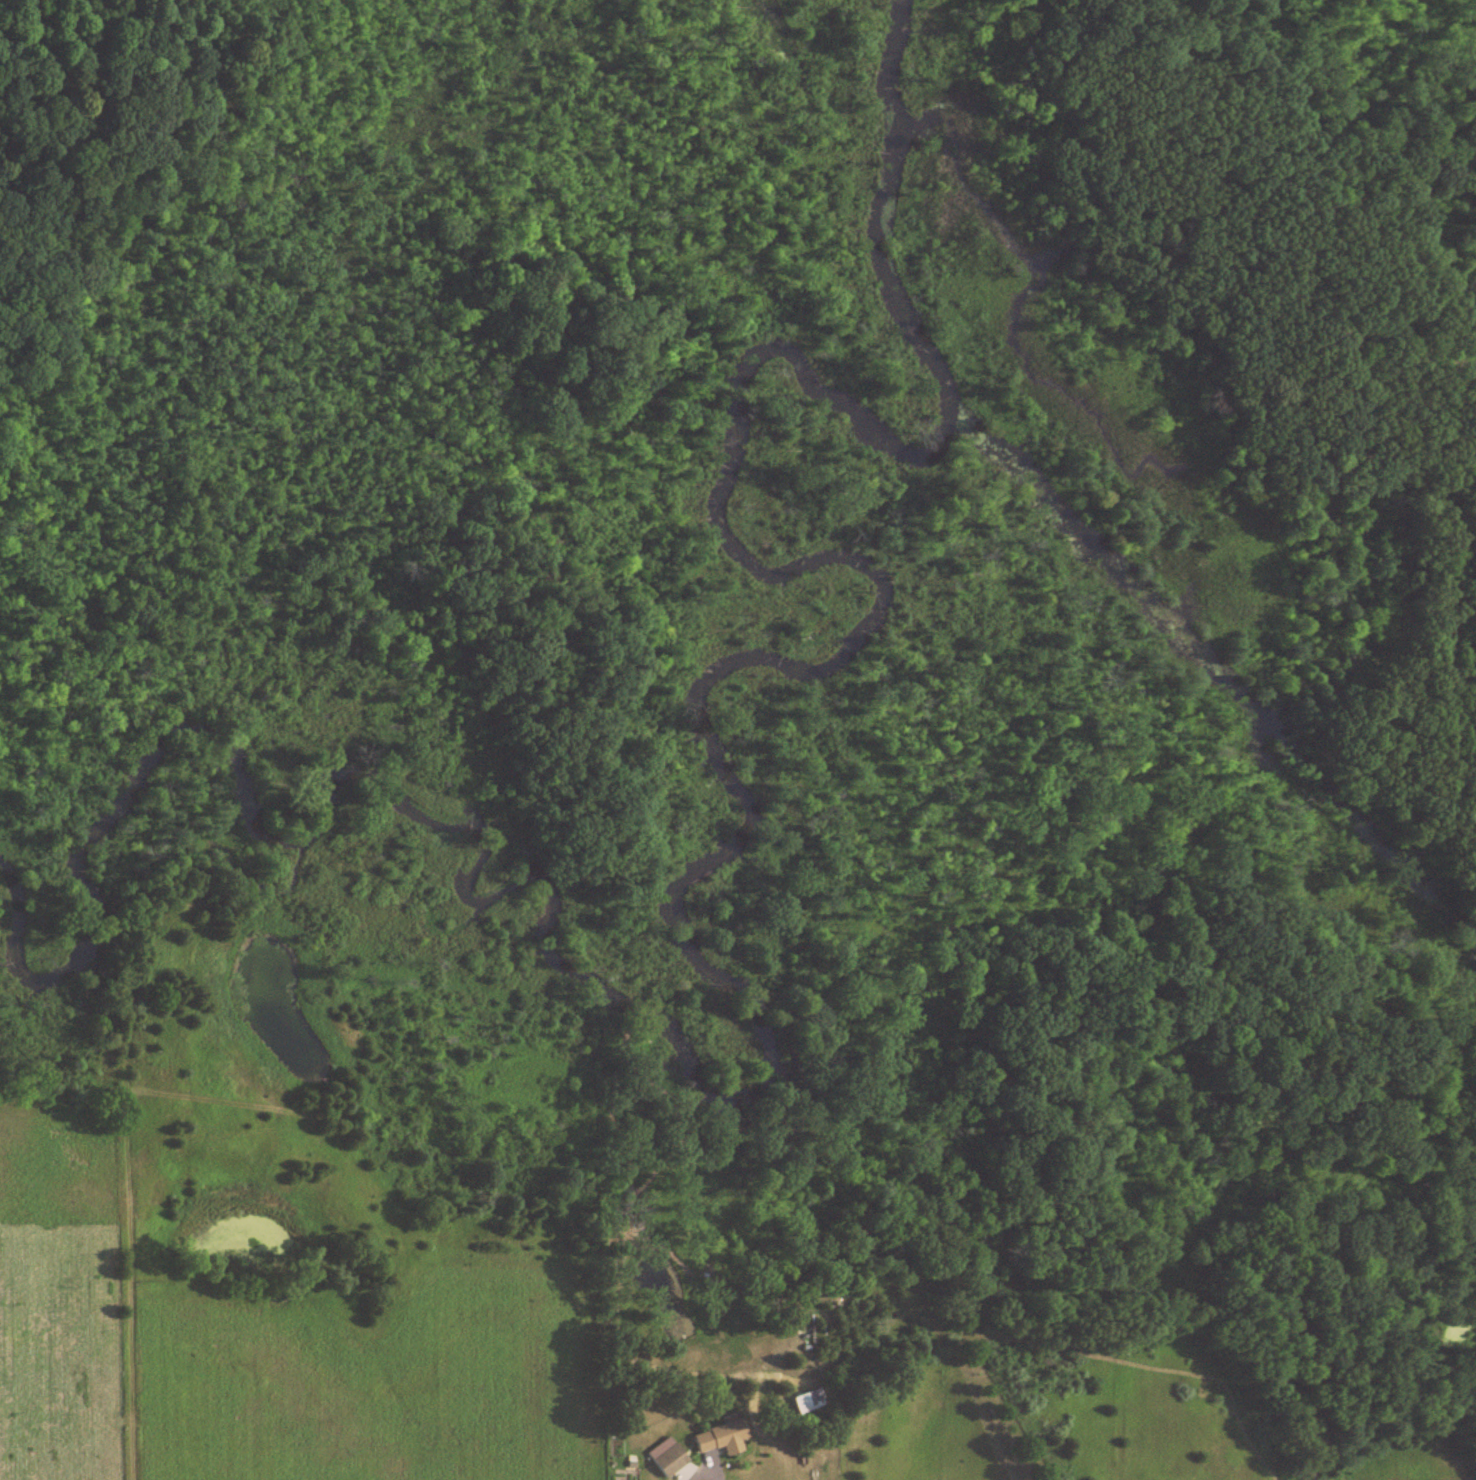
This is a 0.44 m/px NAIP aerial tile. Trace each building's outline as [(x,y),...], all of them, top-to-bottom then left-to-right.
[(700,1454),(750,1439),(745,1419),(694,1434),(700,1454)] [(654,1460),(667,1479),(692,1463),(679,1443),(654,1460)]
